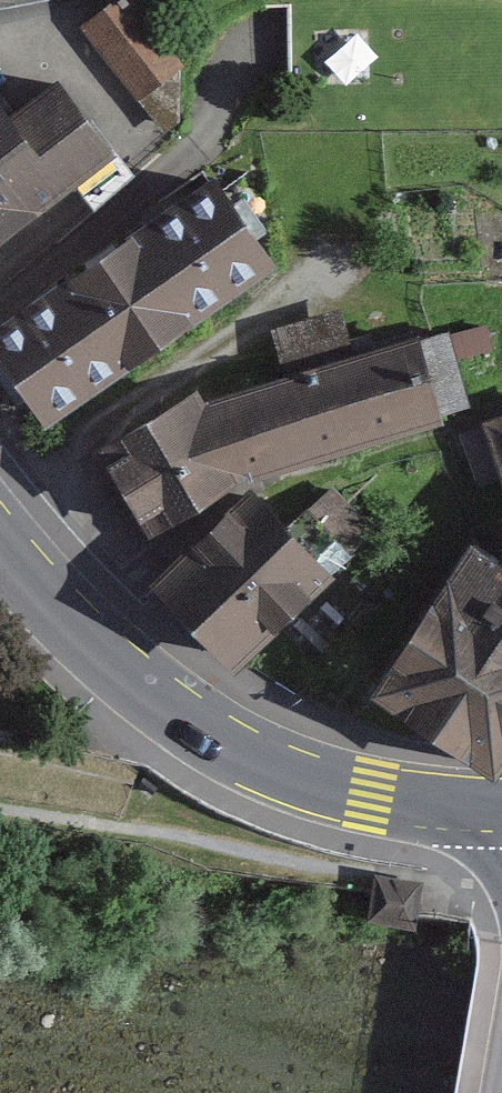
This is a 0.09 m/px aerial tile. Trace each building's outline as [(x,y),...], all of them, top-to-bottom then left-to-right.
[(80,26),(136,96),(168,70),(113,0),(80,26)] [(111,161),(52,81),(4,117),(0,112),(0,243),(111,161)] [(0,317),(0,377),(34,426),(272,264),(211,174),(0,317)] [(179,399),(88,459),(135,552),(222,493),(445,434),(422,336),(179,399)] [(476,425),(497,494),(501,493),(501,417),(476,425)] [(248,491),(147,592),(229,672),(330,571),(248,491)] [(382,684),(497,760),(501,752),(501,558),(500,561),(474,544),(382,684)] [(416,883),(375,875),(368,912),(409,921),(416,883)]
